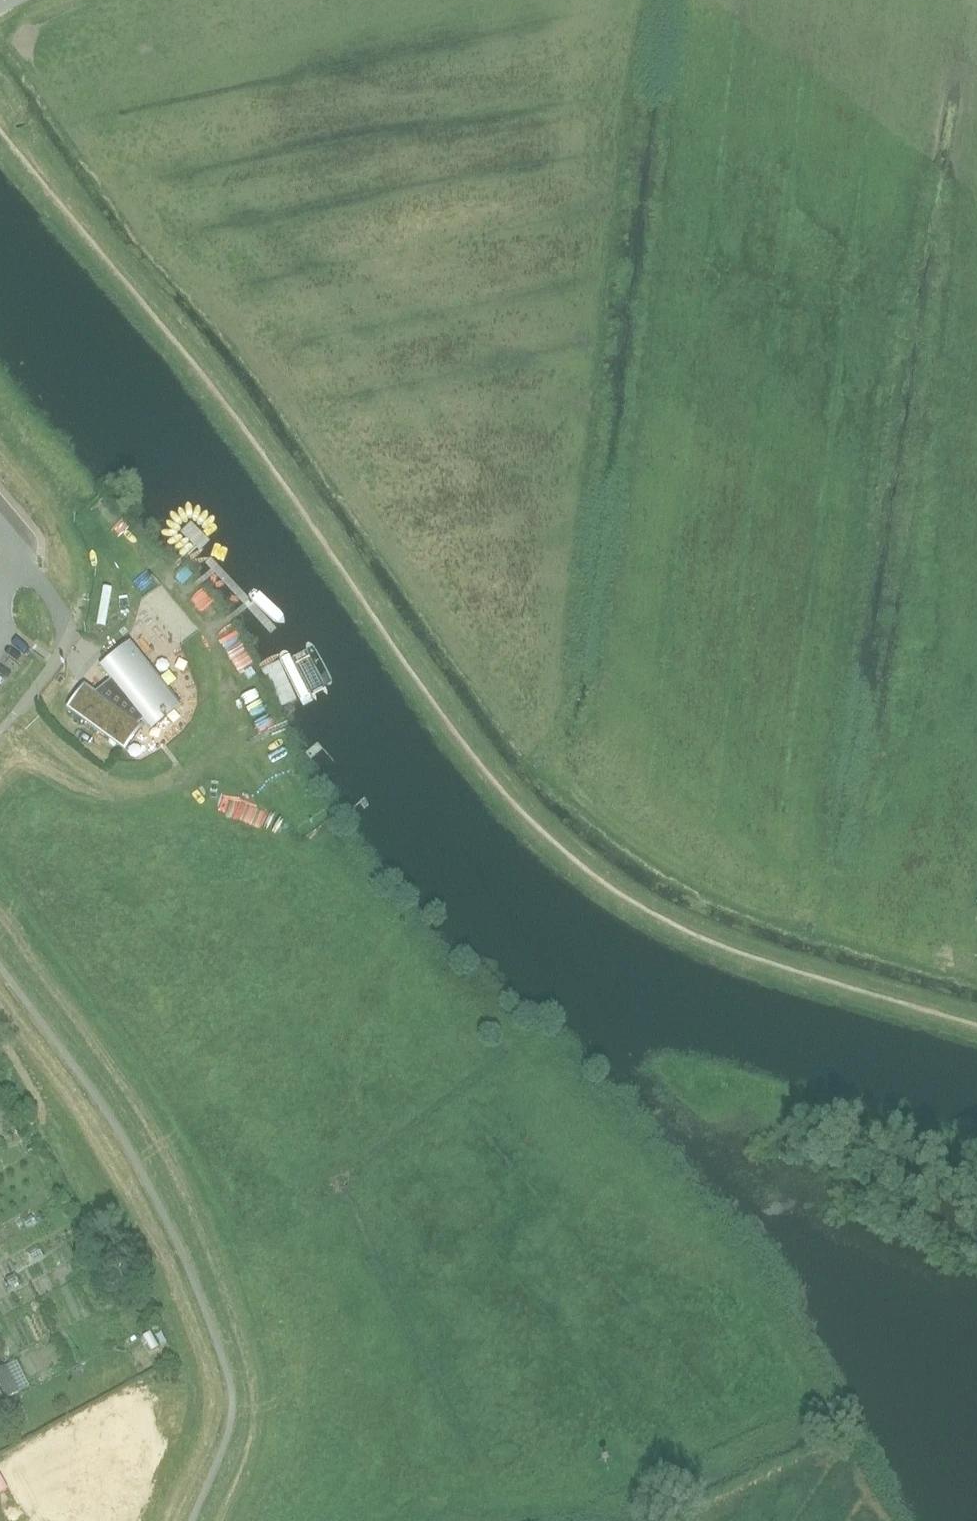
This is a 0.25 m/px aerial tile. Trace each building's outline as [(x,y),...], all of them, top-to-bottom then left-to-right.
[(188,601),(206,622),(218,612),(200,590),(188,601)] [(213,634),(234,673),(250,664),(229,625),(213,634)] [(85,686),(69,708),(124,749),(141,727),(140,727),(146,721),(154,731),(182,709),(130,644),(102,666),(113,680),(96,694),(85,686)] [(7,1398),(20,1392),(6,1366),(0,1369),(0,1385),(7,1398)]
